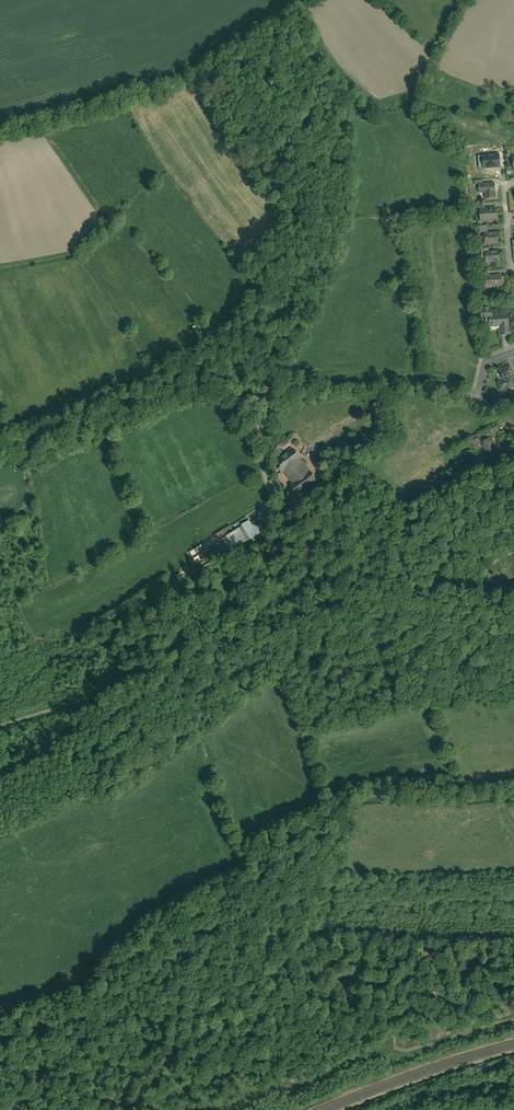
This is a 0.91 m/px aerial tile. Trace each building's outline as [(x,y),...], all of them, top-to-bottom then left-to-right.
[(481,151),(482,163),(491,162),(491,163),(498,163),(497,151),(490,152),(490,150),(481,151)] [(483,194),(495,193),(493,179),(477,181),(478,190),(483,189),(483,194)] [(495,203),(478,205),(479,218),(496,216),(495,203)] [(497,228),(482,229),(483,241),(497,240),(497,228)] [(498,246),(484,247),(484,259),(491,258),(491,264),(500,264),(498,246)] [(483,272),(484,284),(500,283),(500,271),(483,272)] [(498,323),(499,332),(508,331),(506,310),(490,312),(490,304),(478,305),(479,315),(487,314),(488,323),(498,323)] [(194,326),(201,339),(206,337),(200,323),(194,326)] [(513,383),(513,377),(513,375),(509,361),(497,365),(501,377),(497,378),(500,388),(513,383)] [(117,377),(113,379),(117,388),(121,386),(117,377)] [(480,440),(485,450),(494,445),(488,435),(484,437),(481,433),(478,435),(477,433),(469,438),(473,444),(480,440)] [(287,481),(296,493),(316,477),(292,444),(271,460),(279,471),(282,469),(290,480),(287,481)] [(270,481),(278,491),(284,486),(280,480),(283,478),(282,477),(284,475),(281,472),(270,481)] [(159,592),(263,526),(258,519),(252,523),(247,515),(232,525),(228,520),(218,527),(222,533),(189,554),(193,560),(154,585),(159,592)]
